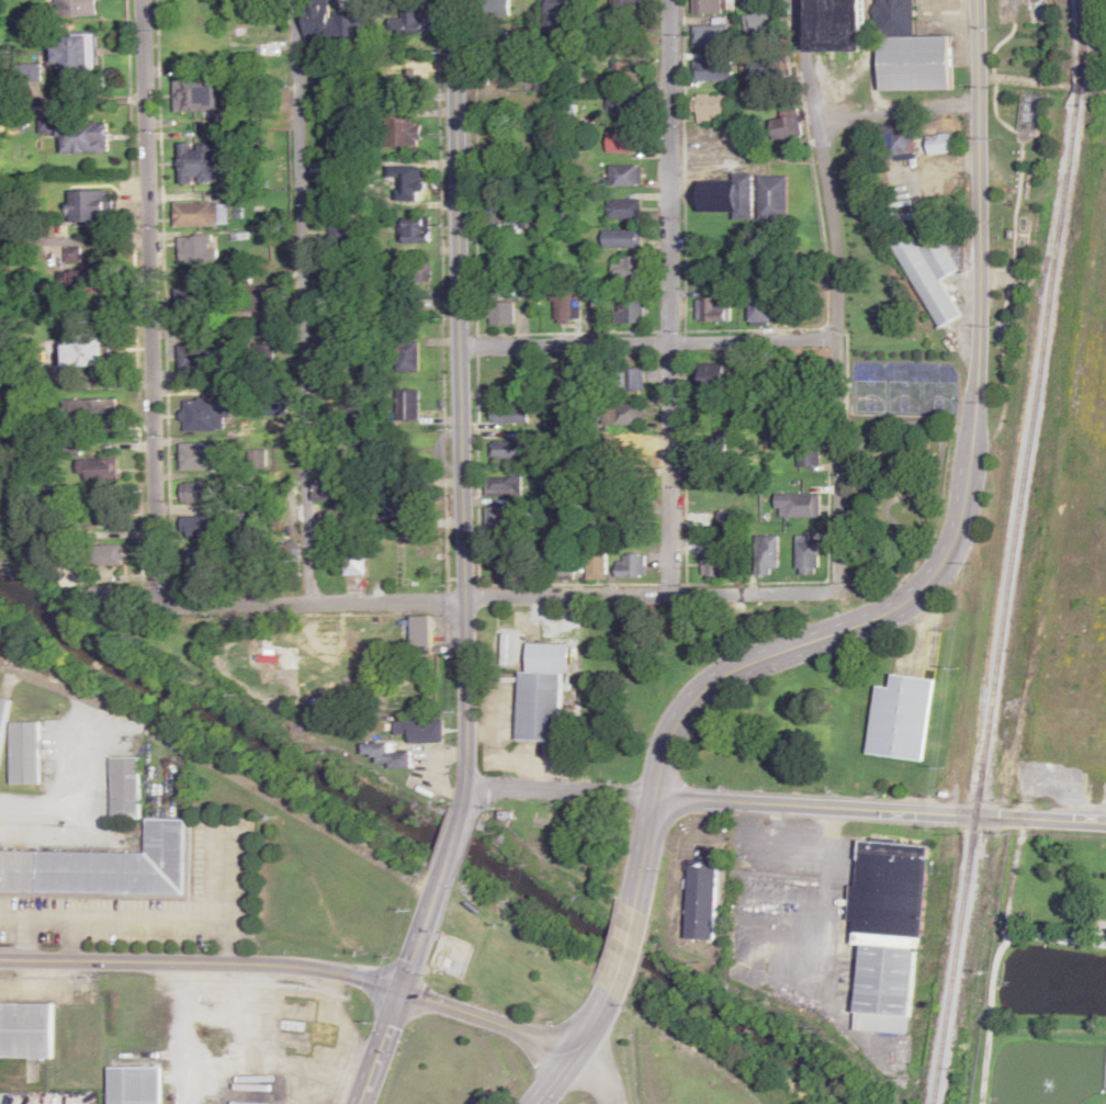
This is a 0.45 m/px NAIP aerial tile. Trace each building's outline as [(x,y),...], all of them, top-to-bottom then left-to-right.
[(98,0),(47,0),(47,16),(98,16),(98,0)] [(329,0),(304,0),(304,48),(329,48),(329,0)] [(578,59),(577,0),(572,0),(540,1),(541,60),(578,59)] [(638,24),(638,0),(609,0),(609,24),(638,24)] [(718,14),(718,0),(694,0),(694,14),(718,14)] [(862,0),(807,0),(807,51),(862,51),(862,0)] [(948,90),(948,36),(911,37),(910,0),(873,0),(874,36),(877,36),(877,92),(948,90)] [(420,5),(392,5),(392,36),(420,36),(420,5)] [(721,48),(721,26),(690,26),(690,48),(721,48)] [(95,33),(59,32),(58,65),(65,66),(65,73),(95,74),(95,33)] [(764,81),(785,81),(785,56),(764,56),(764,81)] [(506,84),(506,60),(482,60),(482,84),(506,84)] [(691,61),(691,81),(726,81),(726,61),(691,61)] [(610,83),(639,83),(639,62),(610,62),(610,83)] [(175,111),(223,111),(223,77),(175,77),(175,111)] [(728,118),(728,95),(693,95),(693,118),(728,118)] [(630,118),(630,97),(603,97),(603,118),(630,118)] [(796,139),(796,111),(769,111),(769,139),(796,139)] [(59,118),(59,153),(109,153),(109,118),(59,118)] [(419,122),(389,122),(389,146),(419,146),(419,122)] [(886,125),(887,158),(947,155),(945,122),(886,125)] [(639,152),(639,132),(605,132),(605,152),(639,152)] [(181,183),(221,183),(220,143),(180,144),(181,183)] [(421,163),(386,163),(386,178),(396,178),(395,201),(420,202),(421,163)] [(639,166),(608,166),(608,185),(639,185),(639,166)] [(750,174),(731,174),(731,182),(696,182),(696,212),(732,213),(732,219),(749,220),(750,174)] [(783,176),(754,176),(754,220),(783,220),(783,176)] [(72,190),(72,221),(114,221),(114,190),(72,190)] [(490,221),(510,221),(510,198),(490,198),(490,221)] [(639,200),(605,200),(605,219),(639,219),(639,200)] [(229,226),(229,202),(176,202),(176,226),(229,226)] [(424,243),(424,222),(400,222),(400,243),(424,243)] [(640,230),(602,230),(601,248),(639,249),(640,230)] [(957,269),(939,235),(918,246),(911,234),(892,244),(937,328),(959,316),(939,279),(957,269)] [(181,264),(215,264),(215,235),(181,235),(181,264)] [(641,256),(619,256),(619,279),(641,279),(641,256)] [(425,282),(425,263),(401,264),(402,283),(425,282)] [(497,284),(497,295),(532,295),(532,284),(497,284)] [(187,287),(187,315),(218,315),(218,287),(187,287)] [(552,290),(552,322),(571,322),(571,290),(552,290)] [(696,321),(728,321),(728,298),(696,298),(696,321)] [(513,301),(487,301),(487,324),(513,324),(513,301)] [(641,301),(618,301),(618,323),(641,323),(641,301)] [(66,365),(112,364),(111,334),(65,336),(66,365)] [(397,341),(397,371),(418,371),(418,341),(397,341)] [(185,378),(219,378),(219,346),(184,346),(185,378)] [(642,369),(617,369),(617,391),(642,391),(642,369)] [(418,389),(400,389),(400,420),(418,420),(418,389)] [(116,423),(116,398),(75,398),(75,423),(116,423)] [(217,431),(217,399),(183,399),(183,431),(217,431)] [(490,422),(528,422),(528,403),(490,403),(490,422)] [(640,404),(612,404),(612,425),(640,425),(640,404)] [(528,440),(492,440),(492,459),(528,459),(528,440)] [(797,442),(797,465),(818,465),(818,442),(797,442)] [(182,470),(223,470),(223,443),(182,443),(182,470)] [(120,457),(88,457),(88,480),(120,480),(120,457)] [(486,495),(523,495),(523,474),(486,474),(486,495)] [(183,481),(183,502),(221,502),(221,481),(183,481)] [(393,489),(393,514),(427,514),(427,489),(393,489)] [(820,494),(776,494),(776,516),(820,516),(820,494)] [(491,507),(491,534),(518,534),(518,507),(491,507)] [(623,516),(630,525),(640,518),(633,509),(623,516)] [(740,526),(740,510),(718,510),(718,526),(740,526)] [(121,528),(121,512),(104,512),(104,528),(121,528)] [(183,516),(183,538),(219,538),(219,516),(183,516)] [(777,535),(754,535),(754,575),(777,575),(777,535)] [(365,575),(365,538),(343,538),(343,575),(365,575)] [(796,574),(818,574),(818,538),(796,538),(796,574)] [(124,564),(124,544),(95,545),(95,565),(124,564)] [(588,578),(607,578),(607,548),(588,548),(588,578)] [(727,576),(727,553),(702,553),(702,576),(727,576)] [(619,578),(646,578),(646,554),(619,554),(619,578)] [(576,555),(558,555),(558,574),(576,574),(576,555)] [(413,616),(413,647),(433,647),(433,616),(413,616)] [(526,635),(495,634),(495,666),(525,666),(526,635)] [(564,672),(521,672),(520,740),(563,741),(564,672)] [(933,679),(891,675),(890,687),(876,686),(868,755),(924,761),(933,679)] [(10,698),(0,696),(0,761),(10,698)] [(446,742),(446,719),(409,719),(409,742),(446,742)] [(12,723),(12,785),(40,785),(40,723),(12,723)] [(365,744),(365,757),(379,757),(379,762),(400,762),(400,744),(365,744)] [(139,819),(139,758),(110,758),(110,819),(139,819)] [(188,895),(189,820),(145,819),(145,853),(0,851),(0,892),(188,895)] [(928,846),(859,841),(852,944),(862,945),(856,1030),(915,1034),(928,846)] [(700,863),(726,864),(722,940),(696,939),(700,863)] [(52,1058),(53,1003),(0,1003),(0,1058),(52,1058)] [(160,1067),(108,1067),(108,1103),(160,1103),(160,1067)]
